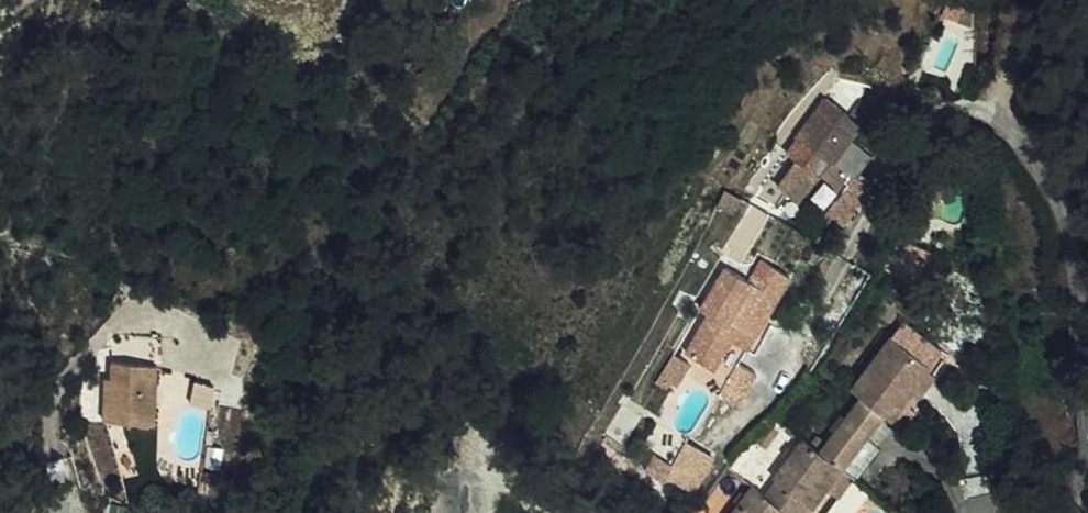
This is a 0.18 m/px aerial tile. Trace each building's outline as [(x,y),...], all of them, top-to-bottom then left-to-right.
[(868,192),(882,201),(886,203),(910,164),(929,175),(939,159),(907,139),(897,154),(874,141),(840,198),(857,208),(868,192)] [(868,192),(857,208),(872,217),(882,201),(868,192)] [(762,218),(745,207),(737,222),(753,231),(762,218)] [(939,281),(946,262),(935,258),(927,276),(939,281)] [(730,410),(764,433),(782,404),(763,392),(772,377),(794,342),(816,305),(788,288),(775,310),(750,296),(726,337),(735,343),(711,381),(738,398),(730,410)] [(887,406),(891,409),(893,410),(918,428),(928,434),(948,405),(955,409),(957,410),(970,390),(961,385),(975,365),(933,337),(897,391),(887,406)] [(802,347),(794,342),(772,377),(780,382),(802,347)] [(970,390),(983,371),(975,365),(961,385),(970,390)] [(152,378),(110,373),(108,390),(104,417),(96,416),(94,434),(143,440),(152,378)] [(702,411),(714,392),(699,382),(687,402),(702,411)] [(96,416),(104,417),(108,390),(100,389),(96,416)] [(934,439),(955,409),(948,405),(928,434),(934,439)] [(877,487),(891,467),(918,428),(893,410),(889,416),(851,470),(877,487)] [(852,503),(866,512),(882,490),(877,487),(851,470),(833,458),(806,498),(811,501),(802,512),(846,512),(852,503)] [(695,476),(675,503),(690,512),(705,512),(719,492),(695,476)]
